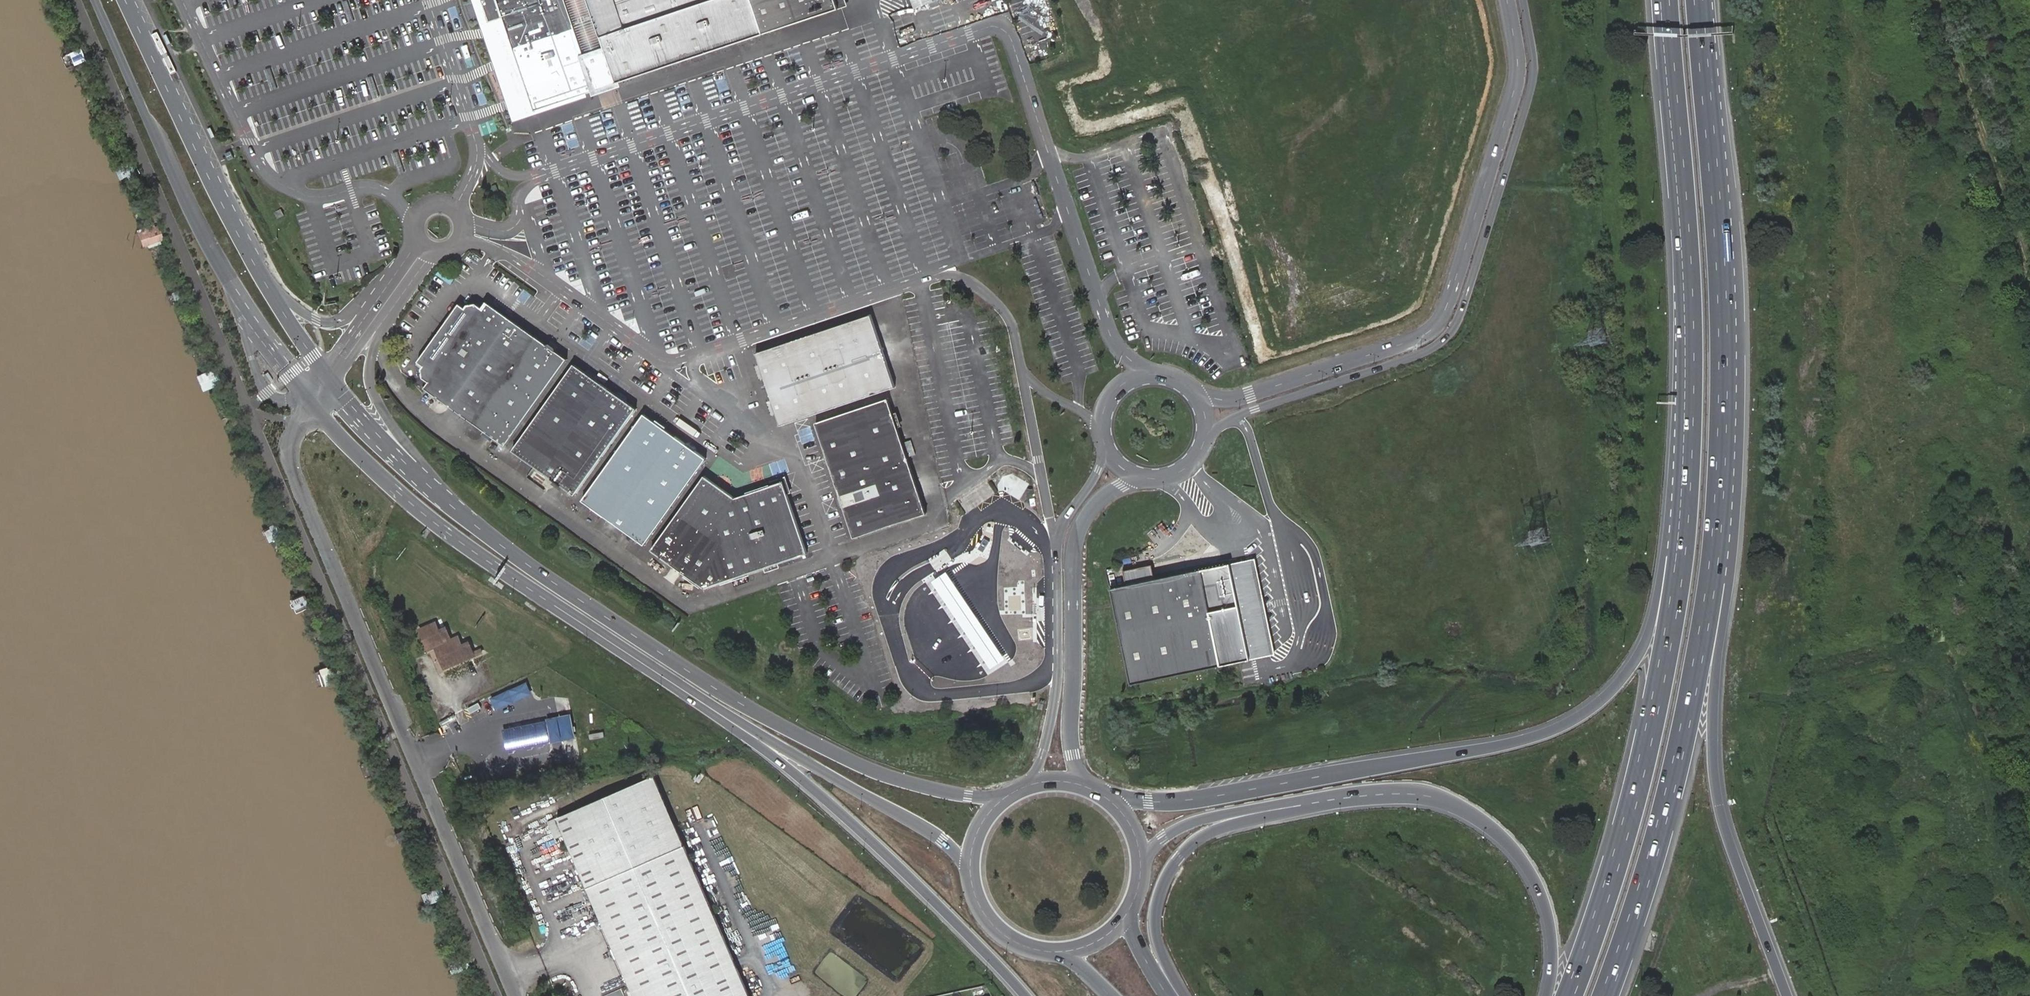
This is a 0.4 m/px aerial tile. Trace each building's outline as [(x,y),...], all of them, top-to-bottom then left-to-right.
[(512,118),(517,116),(534,110),(504,18),(491,22),(483,0),(473,0),(512,118)] [(491,22),(504,18),(534,110),(590,92),(604,87),(639,76),(844,7),(848,6),(846,0),(483,0),(491,22)] [(72,56),(75,63),(85,59),(83,52),(72,56)] [(437,325),(414,358),(420,363),(417,367),(417,370),(418,374),(420,376),(424,378),(418,387),(499,444),(561,358),(550,351),(549,344),(540,338),(534,339),(480,300),(476,306),(470,301),(468,304),(466,302),(463,301),(462,303),(460,305),(457,304),(454,301),(437,325)] [(846,329),(753,360),(757,371),(755,374),(757,381),(760,382),(766,399),(768,405),(766,409),(769,417),(772,418),(776,430),(852,405),(891,392),(886,376),(869,321),(846,329)] [(569,494),(630,409),(622,403),(621,396),(614,391),(607,392),(591,380),(590,375),(586,371),(585,370),(579,372),(569,364),(552,386),(507,450),(569,494)] [(814,430),(836,501),(849,540),(874,532),(921,518),(901,456),(885,407),(854,417),(814,430)] [(638,414),(576,499),(637,544),(699,458),(692,453),(691,447),(684,441),(678,442),(662,432),(661,426),(652,419),(647,420),(638,414)] [(698,589),(777,562),(803,554),(795,529),(780,482),(763,488),(730,498),(698,475),(644,549),(668,566),(698,589)] [(1110,590),(1131,686),(1250,660),(1229,565),(1153,581),(1127,587),(1110,590)] [(1153,581),(1150,567),(1124,572),(1127,587),(1153,581)] [(972,608),(947,571),(931,582),(956,620),(991,671),(1007,661),(972,608)] [(436,621),(421,627),(429,648),(438,645),(445,665),(476,653),(471,642),(463,646),(459,635),(452,638),(447,627),(440,630),(436,621)] [(479,701),(468,708),(472,715),(484,709),(479,701)] [(507,747),(562,741),(560,719),(504,725),(507,747)] [(629,995),(742,995),(744,995),(650,777),(553,819),(629,995)]
